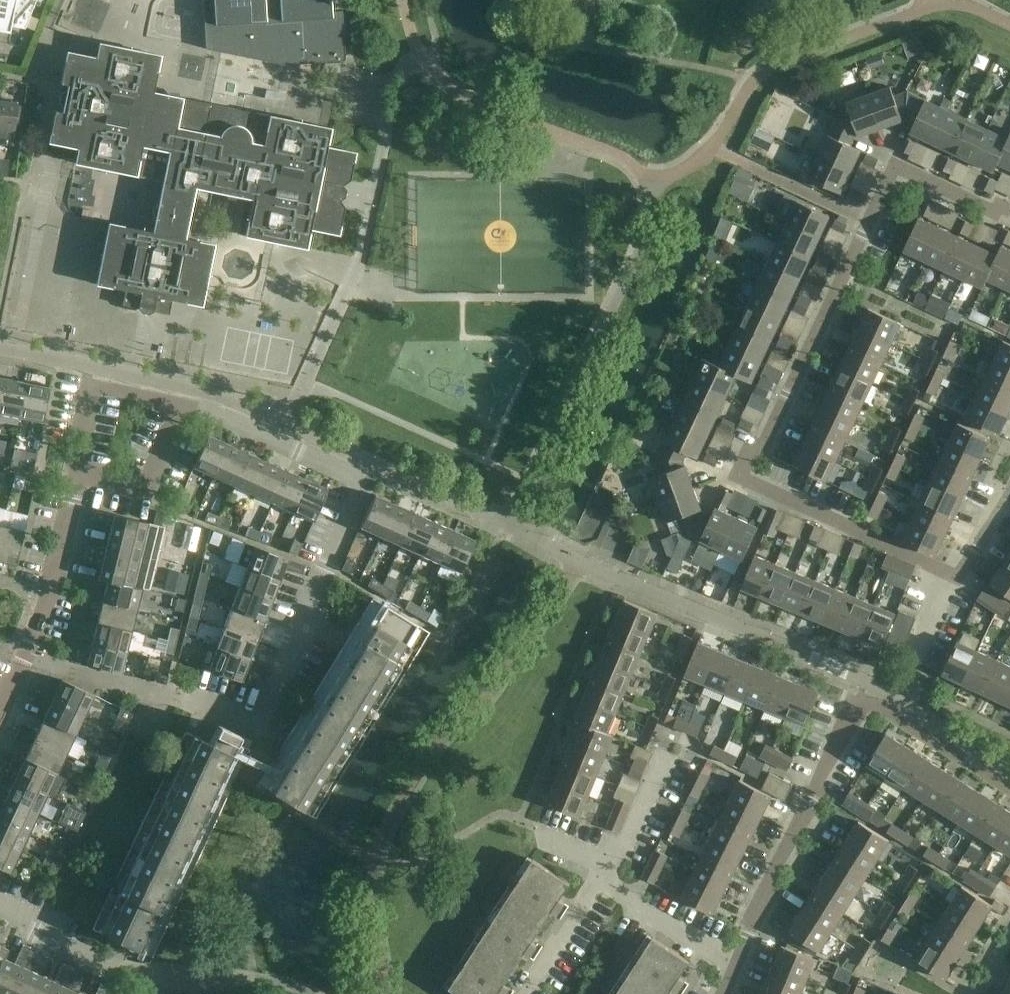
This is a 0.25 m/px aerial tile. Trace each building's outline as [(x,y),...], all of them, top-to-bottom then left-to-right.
[(36,0),(0,0),(0,24),(24,29),(36,0)] [(330,0),(202,0),(205,49),(221,52),(280,65),(281,65),(325,62),(341,61),(345,60),(344,48),(341,11),(330,12),(330,0)] [(344,0),(332,0),(333,9),(341,9),(345,9),(344,2),(344,0)] [(345,208),(339,199),(341,187),(350,181),(356,153),(326,147),(330,128),(152,92),(160,56),(99,43),(96,58),(66,52),(60,84),(67,85),(62,112),(54,111),(48,142),(77,148),(74,163),(163,181),(152,232),(108,223),(96,284),(125,290),(122,305),(169,314),(172,300),(201,306),(213,244),(184,238),(194,187),(252,199),(244,236),(306,248),(310,229),(339,235),(345,208)] [(340,63),(324,64),(325,73),(341,72),(340,63)] [(915,122),(925,100),(908,91),(894,96),(890,86),(868,94),(881,128),(903,120),(902,118),(905,117),(915,122)] [(881,128),(868,94),(846,103),(850,112),(837,117),(828,135),(850,145),(854,136),(858,135),(858,136),(881,128)] [(925,100),(915,122),(910,132),(931,142),(947,110),(925,100)] [(13,138),(17,103),(0,101),(0,137),(13,138)] [(931,142),(952,152),(967,120),(947,110),(931,142)] [(988,129),(967,120),(952,152),(973,162),(988,129)] [(1008,139),(988,129),(973,162),(994,172),(998,163),(997,163),(1008,139)] [(1008,139),(997,163),(998,163),(1009,169),(1009,134),(1008,139)] [(861,150),(850,145),(828,135),(818,157),(851,172),(861,150)] [(916,142),(908,139),(902,150),(910,154),(916,142)] [(863,162),(875,167),(878,159),(867,154),(863,162)] [(944,170),(949,158),(941,155),(936,166),(944,170)] [(851,172),(818,157),(808,178),(841,193),(851,172)] [(949,158),(944,170),(951,174),(957,162),(949,158)] [(8,177),(12,177),(14,161),(0,159),(0,176),(8,177)] [(985,189),(990,177),(983,174),(977,186),(985,189)] [(990,177),(985,189),(993,193),(998,181),(990,177)] [(851,187),(847,195),(859,201),(863,193),(851,187)] [(787,222),(820,237),(830,216),(797,201),(787,222)] [(935,206),(927,202),(921,214),(929,218),(935,206)] [(960,232),(966,221),(958,217),(953,229),(960,232)] [(919,218),(915,226),(903,251),(924,260),(939,228),(919,218)] [(844,233),(848,225),(836,219),(832,227),(844,233)] [(966,221),(960,232),(968,236),(974,224),(966,221)] [(810,258),(820,237),(787,222),(778,243),(810,258)] [(1004,242),(1009,230),(1001,227),(996,238),(1004,242)] [(924,260),(943,269),(958,237),(939,228),(924,260)] [(943,269),(963,278),(978,246),(958,237),(943,269)] [(778,243),(768,263),(800,278),(810,258),(778,243)] [(997,255),(978,246),(963,278),(983,288),(987,279),(986,279),(998,255),(997,255)] [(987,279),(1006,288),(1009,279),(1009,250),(1001,246),(997,255),(998,255),(986,279),(987,279)] [(816,261),(828,266),(832,259),(820,253),(816,261)] [(828,266),(816,261),(813,268),(824,274),(828,266)] [(791,299),(800,278),(768,263),(758,284),(791,299)] [(781,320),(791,299),(758,284),(748,304),(781,320)] [(797,302),(809,308),(812,300),(800,294),(797,302)] [(809,308),(797,302),(793,310),(805,315),(809,308)] [(748,304),(739,325),(771,340),(781,320),(748,304)] [(859,328),(891,344),(901,323),(868,308),(859,328)] [(761,361),(771,340),(739,325),(729,346),(761,361)] [(859,328),(849,348),(882,363),(891,344),(859,328)] [(777,343),(789,349),(793,341),(781,336),(777,343)] [(950,341),(945,353),(953,357),(959,345),(950,341)] [(1009,368),(1009,344),(1003,341),(994,361),(1009,368)] [(789,349),(777,343),(774,351),(786,357),(789,349)] [(729,346),(720,366),(719,366),(737,374),(736,375),(751,382),(761,361),(729,346)] [(849,348),(840,368),(873,383),(882,363),(849,348)] [(929,348),(924,359),(933,364),(938,353),(929,348)] [(727,395),(736,375),(737,374),(719,366),(720,366),(704,358),(695,380),(727,395)] [(918,372),(927,377),(933,364),(924,359),(918,372)] [(994,361),(985,380),(1009,392),(1009,368),(994,361)] [(840,368),(831,387),(863,402),(873,383),(840,368)] [(931,380),(941,384),(946,373),(936,369),(931,380)] [(758,385),(770,390),(773,382),(762,377),(758,385)] [(6,378),(0,406),(0,414),(20,418),(27,383),(6,378)] [(717,416),(727,395),(695,380),(685,401),(717,416)] [(941,384),(931,380),(926,391),(936,396),(941,384)] [(985,380),(976,398),(1008,414),(1009,410),(1009,392),(985,380)] [(27,383),(20,418),(31,420),(28,437),(40,439),(43,423),(42,423),(42,422),(49,387),(27,383)] [(770,390),(758,385),(754,392),(766,398),(770,390)] [(854,422),(863,402),(831,387),(822,407),(854,422)] [(905,399),(915,403),(920,391),(910,387),(905,399)] [(1008,414),(976,398),(966,420),(998,435),(1008,414)] [(899,411),(909,415),(915,403),(905,399),(899,411)] [(685,401),(675,421),(707,436),(717,416),(685,401)] [(845,441),(854,422),(822,407),(813,426),(845,441)] [(909,426),(919,430),(925,419),(915,414),(909,426)] [(738,426),(750,431),(754,424),(742,418),(738,426)] [(731,432),(735,424),(723,419),(720,427),(731,432)] [(707,436),(675,421),(665,442),(687,453),(697,457),(707,436)] [(990,438),(988,437),(958,423),(948,443),(981,458),(990,438)] [(836,461),(845,441),(813,426),(804,446),(836,461)] [(914,442),(919,430),(909,426),(904,438),(914,442)] [(887,438),(896,442),(902,431),(892,427),(887,438)] [(207,435),(192,467),(213,477),(228,444),(207,435)] [(881,449),(891,454),(896,442),(887,438),(881,449)] [(884,454),(876,451),(877,449),(858,440),(856,446),(874,455),(881,458),(884,454)] [(662,474),(652,477),(660,499),(693,487),(684,461),(687,453),(665,442),(657,459),(662,474)] [(972,478),(981,458),(948,443),(939,463),(972,478)] [(247,453),(228,444),(213,477),(233,486),(247,453)] [(836,461),(804,446),(794,466),(826,481),(836,461)] [(10,468),(33,473),(37,454),(13,450),(10,468)] [(708,452),(704,460),(716,466),(719,458),(708,452)] [(267,462),(247,453),(233,486),(252,495),(267,462)] [(891,465),(901,469),(906,458),(896,454),(891,465)] [(287,471),(267,462),(252,495),(272,504),(287,471)] [(963,498),(972,478),(939,463),(930,482),(963,498)] [(868,476),(878,481),(883,470),(873,465),(868,476)] [(895,481),(901,469),(891,465),(886,477),(895,481)] [(306,480),(287,471),(272,504),(292,512),(306,480)] [(878,481),(868,476),(862,488),(872,493),(878,481)] [(36,479),(32,479),(27,477),(24,490),(33,492),(36,479)] [(306,480),(292,512),(312,522),(327,489),(306,480)] [(953,517),(963,498),(930,482),(921,502),(953,517)] [(186,484),(176,506),(184,510),(189,498),(194,488),(186,484)] [(693,487),(660,499),(667,521),(678,518),(682,531),(700,540),(711,518),(701,514),(700,510),(701,510),(693,487)] [(727,505),(733,493),(725,490),(719,501),(727,505)] [(874,503),(882,507),(887,497),(878,494),(874,503)] [(374,495),(371,501),(359,528),(380,537),(395,504),(374,495)] [(921,502),(912,521),(944,537),(953,517),(921,502)] [(882,507),(874,503),(868,515),(877,519),(882,507)] [(380,537),(400,546),(414,513),(395,504),(380,537)] [(758,506),(753,517),(761,521),(766,509),(758,506)] [(701,540),(697,549),(716,559),(721,549),(722,550),(737,517),(716,507),(711,518),(700,540),(701,540)] [(778,524),(783,512),(775,509),(770,521),(778,524)] [(108,536),(157,548),(163,526),(165,514),(156,512),(153,524),(113,514),(113,515),(96,511),(93,520),(111,524),(108,536)] [(216,525),(219,516),(207,512),(204,520),(216,525)] [(434,522),(414,513),(400,546),(419,555),(434,522)] [(219,516),(216,525),(228,529),(231,521),(219,516)] [(737,517),(722,550),(743,560),(758,527),(737,517)] [(944,537),(912,521),(902,542),(935,557),(944,537)] [(419,555),(439,564),(454,531),(434,522),(419,555)] [(810,538),(815,525),(807,522),(802,534),(810,538)] [(16,560),(24,531),(2,525),(0,532),(0,562),(15,565),(16,560)] [(823,529),(815,525),(810,538),(818,541),(823,529)] [(256,540),(260,531),(248,527),(244,536),(256,540)] [(260,531),(256,540),(268,544),(271,536),(260,531)] [(460,573),(474,540),(454,531),(439,564),(460,573)] [(213,545),(223,548),(227,537),(217,533),(213,545)] [(152,569),(157,548),(108,536),(105,549),(87,544),(85,553),(152,569)] [(847,539),(842,551),(850,554),(855,542),(847,539)] [(293,540),(288,551),(297,555),(302,544),(293,540)] [(245,542),(237,564),(246,567),(280,580),(288,559),(254,546),(245,542)] [(855,542),(850,554),(858,557),(863,545),(855,542)] [(147,589),(152,569),(85,553),(83,562),(101,566),(97,579),(107,582),(107,581),(132,587),(133,586),(142,588),(147,589)] [(890,570),(895,557),(887,554),(882,566),(890,570)] [(762,597),(776,564),(755,555),(741,588),(762,597)] [(895,557),(890,570),(911,578),(916,566),(895,557)] [(346,558),(341,570),(349,574),(355,562),(346,558)] [(199,574),(208,576),(211,563),(202,561),(199,574)] [(304,566),(295,562),(293,561),(289,570),(301,574),(304,566)] [(762,597),(782,605),(796,572),(776,564),(762,597)] [(990,584),(1009,597),(1009,570),(1003,565),(990,584)] [(239,587),(272,600),(280,580),(246,567),(239,587)] [(816,580),(796,572),(782,605),(802,613),(816,580)] [(208,576),(199,574),(196,586),(205,588),(208,576)] [(378,592),(382,584),(372,578),(367,586),(378,592)] [(816,580),(802,613),(822,622),(836,588),(816,580)] [(107,582),(102,602),(137,610),(142,588),(133,586),(132,587),(107,581),(107,582)] [(382,584),(378,592),(388,599),(393,591),(382,584)] [(231,608),(265,620),(272,600),(239,587),(231,608)] [(856,597),(836,588),(822,622),(842,630),(856,597)] [(996,611),(1003,600),(985,588),(977,599),(996,611)] [(183,612),(186,600),(177,597),(174,610),(183,612)] [(258,783),(315,818),(428,632),(372,597),(258,783)] [(842,630),(862,638),(876,605),(856,597),(842,630)] [(616,620),(649,634),(657,613),(624,600),(616,620)] [(996,611),(1003,616),(1009,605),(1009,604),(1003,600),(996,611)] [(415,615),(420,607),(409,601),(404,608),(415,615)] [(132,631),(137,610),(102,602),(97,623),(132,631)] [(189,616),(198,618),(200,606),(192,604),(189,616)] [(876,605),(862,638),(882,647),(896,614),(876,605)] [(420,607),(415,615),(425,621),(430,614),(420,607)] [(265,620),(231,608),(224,628),(257,640),(265,620)] [(916,617),(900,610),(884,647),(901,654),(916,617)] [(198,618),(189,616),(186,628),(195,630),(198,618)] [(641,654),(649,634),(616,620),(608,640),(641,654)] [(97,623),(92,643),(126,652),(132,631),(97,623)] [(167,640),(176,642),(179,630),(170,627),(167,640)] [(216,648),(249,661),(257,640),(224,628),(216,648)] [(679,646),(688,650),(693,638),(684,635),(679,646)] [(184,637),(182,645),(189,648),(191,640),(184,637)] [(176,642),(167,640),(164,652),(173,654),(176,642)] [(632,674),(641,654),(608,640),(599,660),(632,674)] [(942,674),(962,683),(978,651),(957,641),(942,674)] [(685,675),(705,684),(719,650),(699,642),(685,675)] [(86,665),(92,667),(121,674),(126,652),(92,643),(86,665)] [(688,650),(679,646),(674,658),(683,662),(688,650)] [(208,669),(241,682),(249,661),(216,648),(208,669)] [(739,659),(719,650),(705,684),(725,692),(739,659)] [(962,683),(982,692),(997,660),(978,651),(962,683)] [(725,692),(745,700),(759,667),(739,659),(725,692)] [(599,660),(591,680),(624,694),(632,674),(599,660)] [(1001,702),(1009,683),(1009,666),(997,660),(982,692),(1001,702)] [(745,700),(765,708),(779,675),(759,667),(745,700)] [(166,684),(168,675),(155,672),(153,681),(166,684)] [(250,674),(246,683),(258,688),(262,679),(250,674)] [(666,675),(661,687),(670,690),(675,678),(666,675)] [(799,684),(785,678),(779,675),(765,708),(785,717),(799,684)] [(52,700),(84,715),(94,695),(62,679),(52,700)] [(591,680),(583,700),(616,714),(624,694),(591,680)] [(1009,706),(1009,683),(1001,702),(1009,706)] [(799,684),(785,717),(806,725),(820,692),(799,684)] [(661,687),(657,699),(666,703),(670,690),(661,687)] [(47,698),(36,692),(32,701),(43,706),(47,698)] [(75,735),(84,715),(52,700),(43,719),(75,735)] [(608,733),(616,714),(583,700),(574,721),(580,723),(580,722),(608,734),(608,733)] [(120,708),(117,716),(128,722),(132,713),(120,708)] [(646,726),(655,730),(660,718),(651,714),(646,726)] [(686,731),(689,723),(677,718),(674,726),(686,731)] [(66,755),(75,735),(43,719),(38,731),(21,723),(17,731),(20,732),(29,737),(34,739),(66,755)] [(572,742),(605,756),(614,735),(608,733),(608,734),(580,722),(580,723),(572,742)] [(689,723),(686,731),(697,736),(701,728),(689,723)] [(209,743),(186,732),(184,731),(91,928),(145,954),(145,956),(133,955),(132,961),(149,963),(254,739),(252,739),(251,741),(218,725),(209,743)] [(655,730),(646,726),(641,738),(650,742),(655,730)] [(29,737),(20,732),(17,731),(14,739),(25,745),(29,737)] [(119,738),(105,732),(99,746),(113,752),(119,738)] [(886,734),(885,736),(867,764),(886,776),(905,746),(886,734)] [(57,774),(66,755),(34,739),(24,759),(57,774)] [(597,776),(605,756),(572,742),(564,762),(597,776)] [(715,745),(711,755),(733,766),(738,756),(715,745)] [(767,760),(772,748),(766,745),(760,756),(767,760)] [(886,776),(904,788),(923,757),(905,746),(886,776)] [(111,753),(98,747),(96,751),(98,757),(107,761),(111,753)] [(772,748),(767,760),(788,770),(794,759),(772,748)] [(904,788),(923,799),(942,768),(923,757),(904,788)] [(98,758),(93,767),(103,772),(107,762),(98,758)] [(14,768),(10,777),(15,779),(47,794),(56,798),(66,779),(57,774),(24,759),(19,771),(14,768)] [(635,759),(632,767),(644,772),(647,764),(635,759)] [(564,762),(555,782),(589,796),(597,776),(564,762)] [(10,777),(14,768),(2,763),(0,768),(0,772),(10,777)] [(641,780),(644,772),(632,767),(628,775),(641,780)] [(923,799),(941,810),(960,780),(942,768),(923,799)] [(696,783),(704,787),(710,775),(701,771),(696,783)] [(0,772),(0,782),(6,785),(10,777),(0,772)] [(785,801),(793,784),(770,772),(762,789),(785,801)] [(38,813),(47,794),(15,779),(6,798),(38,813)] [(730,800),(762,816),(772,796),(740,780),(730,800)] [(941,810),(959,822),(978,791),(960,780),(941,810)] [(589,796),(555,782),(547,803),(580,817),(589,796)] [(704,787),(696,783),(690,794),(698,798),(704,787)] [(619,785),(614,797),(619,799),(631,804),(636,792),(619,785)] [(959,822),(978,833),(997,803),(978,791),(959,822)] [(861,816),(868,804),(849,793),(842,804),(861,816)] [(38,813),(6,798),(0,810),(0,819),(29,833),(38,813)] [(615,807),(627,812),(631,804),(619,799),(615,807)] [(730,800),(720,819),(752,835),(762,816),(730,800)] [(57,823),(76,832),(86,812),(66,803),(57,823)] [(996,845),(1009,822),(1009,811),(997,803),(978,833),(996,845)] [(868,804),(861,816),(869,820),(876,809),(868,804)] [(627,812),(615,807),(607,827),(619,832),(627,812)] [(676,821),(685,825),(690,814),(682,810),(676,821)] [(20,852),(29,833),(0,819),(0,843),(20,852)] [(720,819),(711,838),(743,854),(752,835),(720,819)] [(685,825),(676,821),(671,833),(679,837),(685,825)] [(847,840),(877,859),(889,840),(859,821),(847,840)] [(996,845),(1009,854),(1009,822),(996,845)] [(914,838),(892,823),(886,832),(908,847),(914,838)] [(711,838),(701,858),(733,874),(743,854),(711,838)] [(866,877),(877,859),(847,840),(836,858),(866,877)] [(10,873),(20,853),(0,843),(0,868),(10,873)] [(57,847),(48,866),(58,871),(67,852),(57,847)] [(950,861),(929,847),(923,855),(945,869),(950,861)] [(652,857),(664,863),(668,855),(656,850),(652,857)] [(664,863),(652,857),(642,877),(654,883),(664,863)] [(723,893),(733,874),(701,858),(691,877),(723,893)] [(854,896),(866,877),(836,858),(824,877),(854,896)] [(457,965),(462,968),(450,988),(460,993),(506,993),(510,987),(505,984),(525,953),(530,957),(538,945),(533,941),(552,911),(557,914),(565,902),(560,899),(571,883),(533,859),(520,879),(515,876),(512,880),(517,884),(493,921),(488,918),(485,923),(490,926),(466,963),(461,960),(457,965)] [(903,894),(918,871),(909,865),(895,888),(903,894)] [(971,885),(978,873),(970,869),(963,880),(971,885)] [(978,873),(971,885),(990,896),(994,889),(997,885),(978,873)] [(723,893),(691,877),(681,897),(713,913),(723,893)] [(824,877),(813,895),(843,914),(854,896),(824,877)] [(950,905),(980,924),(991,907),(1001,913),(1006,906),(995,900),(992,905),(962,886),(950,905)] [(911,892),(904,903),(913,908),(919,897),(911,892)] [(813,895),(801,913),(832,932),(843,914),(813,895)] [(887,901),(873,923),(882,929),(895,907),(887,901)] [(904,903),(898,914),(906,919),(913,908),(904,903)] [(950,905),(939,923),(969,942),(980,924),(950,905)] [(832,932),(801,913),(789,932),(820,951),(832,932)] [(939,923),(927,941),(957,960),(969,942),(939,923)] [(888,929),(881,940),(890,945),(896,935),(888,929)] [(672,989),(677,992),(685,980),(680,977),(690,961),(653,937),(640,956),(635,953),(632,958),(637,961),(616,993),(669,993),(672,989)] [(862,937),(849,960),(858,965),(872,943),(862,937)] [(957,960),(927,941),(915,960),(946,979),(957,960)] [(815,959),(784,946),(782,945),(774,966),(807,980),(815,959)] [(24,962),(30,950),(22,946),(16,958),(24,962)] [(30,950),(24,962),(32,966),(38,954),(30,950)] [(4,958),(3,957),(0,963),(0,993),(9,993),(22,966),(4,958)] [(63,980),(69,969),(61,965),(55,976),(63,980)] [(42,976),(22,966),(9,993),(33,993),(42,976)] [(807,980),(774,966),(765,986),(785,993),(801,993),(807,980)] [(69,969),(63,980),(71,984),(77,972),(69,969)] [(33,993),(57,993),(61,985),(42,976),(33,993)] [(836,993),(848,993),(851,986),(841,982),(836,993)] [(95,993),(105,993),(108,987),(100,983),(95,993)] [(61,985),(57,993),(80,993),(61,985)] [(765,986),(762,993),(785,993),(765,986)]
